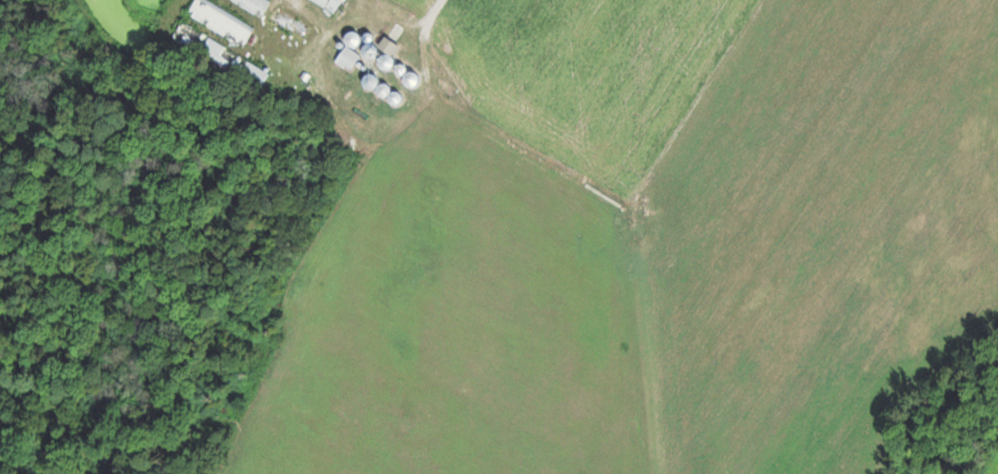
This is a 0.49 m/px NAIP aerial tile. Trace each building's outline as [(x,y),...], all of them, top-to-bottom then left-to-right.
[(244,47),(255,28),(208,0),(195,0),(188,13),(244,47)] [(262,17),(271,0),(231,0),(262,17)] [(342,0),(314,0),(336,12),(342,0)] [(261,90),(271,72),(181,22),(171,40),(261,90)] [(378,65),(388,68),(397,43),(388,40),(383,52),(382,52),(378,65)] [(351,72),(362,56),(347,46),(336,61),(351,72)] [(411,86),(419,77),(413,72),(405,81),(411,86)]
